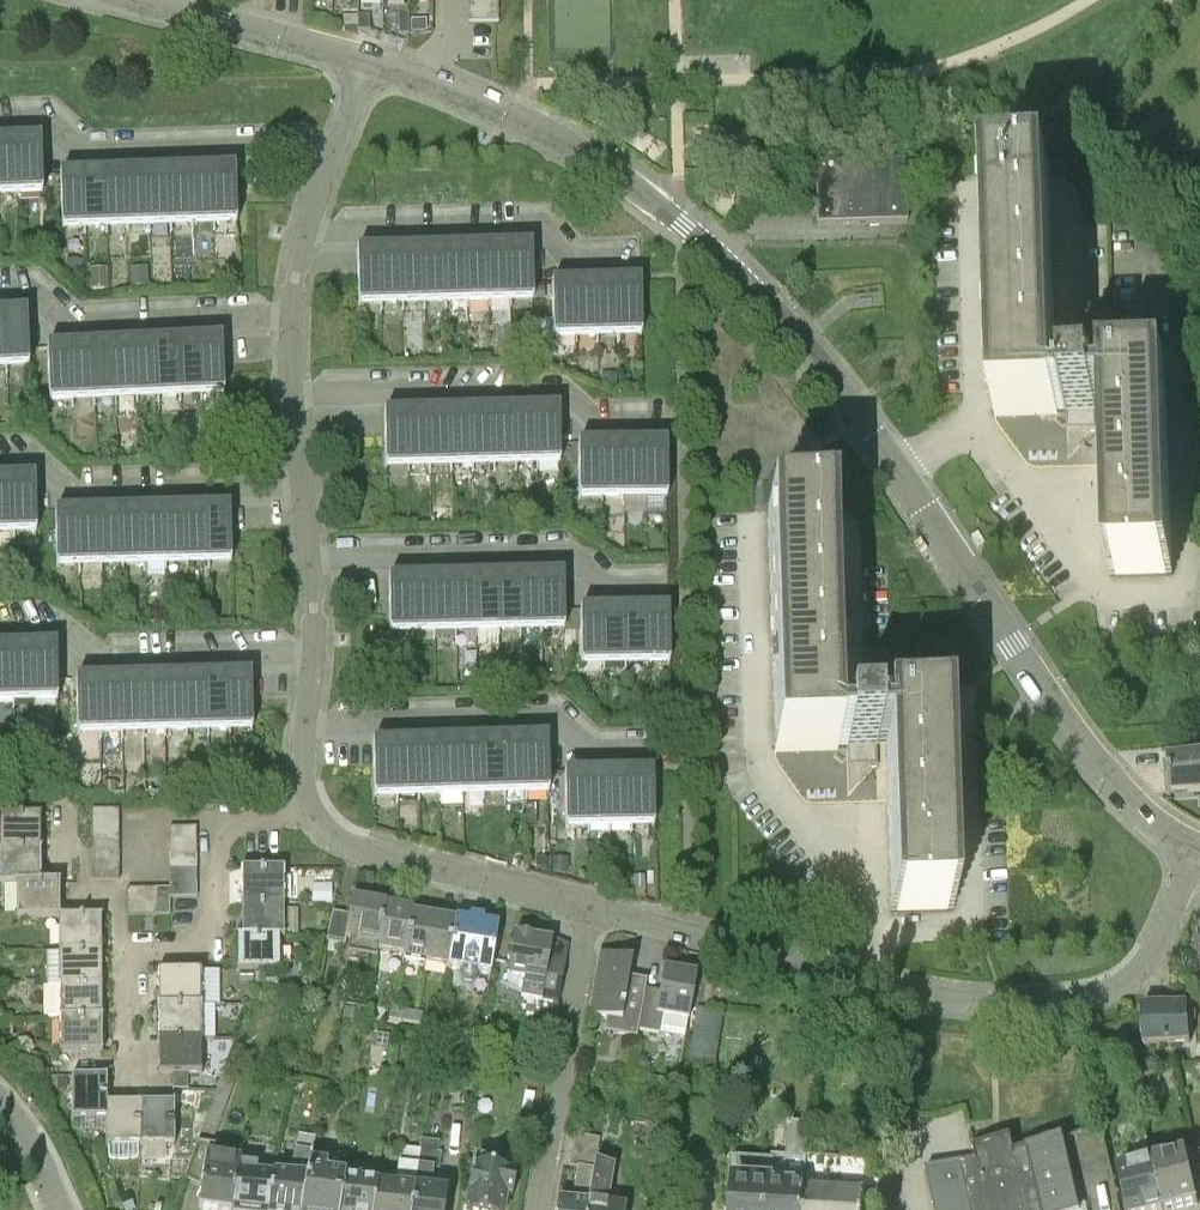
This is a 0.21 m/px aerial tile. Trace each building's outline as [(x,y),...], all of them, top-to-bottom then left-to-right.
[(498,7),(468,7),(468,23),(499,23),(498,7)] [(370,16),(358,17),(358,24),(358,31),(370,31),(370,16)] [(409,32),(408,16),(400,16),(400,32),(409,32)] [(357,25),(357,17),(343,17),(343,25),(357,25)] [(18,141),(20,194),(41,194),(42,194),(41,140),(39,140),(39,141),(18,141)] [(18,141),(0,142),(0,195),(20,194),(18,141)] [(905,162),(816,164),(817,226),(907,223),(905,162)] [(237,223),(236,194),(235,169),(233,169),(233,170),(212,171),(214,224),(235,223),(237,223)] [(192,224),(190,171),(169,172),(171,225),(192,224)] [(214,224),(212,171),(190,171),(192,224),(214,224)] [(171,225),(169,172),(148,173),(149,226),(171,225)] [(128,226),(126,173),(105,174),(107,227),(128,226)] [(149,226),(148,173),(126,173),(128,226),(149,226)] [(107,227),(105,174),(84,175),(85,228),(107,227)] [(85,228),(84,175),(62,175),(61,175),(62,229),(64,229),(64,228),(85,228)] [(1058,404),(1050,175),(988,177),(995,416),(995,417),(1058,415),(1058,414),(1058,404)] [(509,248),(510,301),(532,300),(532,301),(533,301),(531,246),(530,246),(530,247),(509,248)] [(509,248),(487,249),(489,301),(510,301),(509,248)] [(466,249),(444,250),(446,303),(467,302),(466,249)] [(466,249),(467,302),(489,301),(487,249),(466,249)] [(423,251),(425,303),(446,303),(444,250),(423,251)] [(380,252),(382,305),(403,304),(402,251),(380,252)] [(423,251),(402,251),(403,304),(425,303),(423,251)] [(357,252),(358,276),(359,306),(361,306),(382,305),(380,252),(359,253),(359,252),(357,252)] [(68,272),(84,274),(86,260),(70,259),(68,272)] [(94,269),(94,289),(111,289),(111,269),(94,269)] [(147,269),(130,270),(131,287),(148,286),(147,269)] [(638,282),(617,282),(619,335),(640,335),(642,335),(640,281),(638,281),(638,282)] [(619,335),(617,282),(596,283),(598,336),(619,335)] [(596,283),(575,284),(576,337),(598,336),(596,283)] [(576,337),(575,284),(554,284),(552,284),(554,338),(555,338),(555,337),(576,337)] [(544,287),(534,287),(534,300),(544,300),(544,287)] [(28,368),(28,349),(27,314),(25,314),(4,315),(5,368),(27,367),(27,368),(28,368)] [(220,340),(199,341),(201,394),(223,393),(224,393),(221,339),(220,339),(220,340)] [(177,342),(180,395),(201,394),(199,341),(177,342)] [(177,342),(156,343),(158,396),(180,395),(177,342)] [(134,344),(137,397),(158,396),(156,343),(134,344)] [(134,344),(113,345),(116,398),(137,397),(134,344)] [(92,346),(94,399),(116,398),(113,345),(92,346)] [(92,346),(70,347),(73,400),(94,399),(92,346)] [(49,348),(47,348),(50,402),(52,402),(52,401),(73,400),(70,347),(49,348)] [(1096,430),(1096,417),(1096,414),(1096,412),(1106,412),(1111,579),(1173,577),(1166,377),(1167,377),(1167,376),(1105,378),(1106,402),(1096,402),(1095,387),(1066,388),(1066,403),(1058,404),(1058,414),(1067,413),(1067,415),(1068,415),(1068,431),(1069,431),(1069,429),(1095,429),(1095,430),(1096,430)] [(605,388),(616,388),(616,377),(605,377),(605,388)] [(557,409),(536,410),(537,463),(559,462),(559,463),(560,463),(559,409),(557,409)] [(514,410),(493,411),(494,464),(516,463),(514,410)] [(516,463),(537,463),(536,410),(514,410),(516,463)] [(473,465),(494,464),(493,411),(472,412),(473,465)] [(452,465),(450,412),(429,413),(430,466),(452,465)] [(472,412),(450,412),(452,465),(473,465),(472,412)] [(409,466),(407,413),(386,414),(386,413),(385,413),(386,468),(388,468),(388,467),(409,466)] [(429,413),(407,413),(409,466),(430,466),(429,413)] [(665,444),(644,444),(644,497),(666,497),(667,497),(667,443),(665,443),(665,444)] [(602,498),(601,445),(580,445),(580,444),(579,444),(579,499),(581,499),(581,498),(602,498)] [(623,444),(601,445),(602,498),(623,497),(623,444)] [(644,497),(644,444),(623,444),(623,497),(644,497)] [(36,532),(36,513),(35,478),(33,478),(12,479),(14,532),(35,531),(35,532),(36,532)] [(12,479),(0,479),(0,532),(14,532),(12,479)] [(228,508),(207,509),(208,562),(229,561),(229,562),(231,562),(229,508),(228,508)] [(185,509),(164,510),(165,563),(187,562),(185,509)] [(187,562),(208,562),(207,509),(185,509),(187,562)] [(142,511),(144,564),(165,563),(164,510),(142,511)] [(100,512),(101,565),(122,564),(121,511),(100,512)] [(142,511),(121,511),(122,564),(144,564),(142,511)] [(838,749),(837,739),(830,511),(768,512),(775,751),(775,752),(838,750),(838,749)] [(80,565),(78,512),(57,513),(57,512),(55,512),(57,567),(58,567),(58,566),(80,565)] [(100,512),(78,512),(80,565),(101,565),(100,512)] [(540,576),(542,629),(563,628),(563,629),(565,629),(563,574),(562,575),(540,576)] [(498,577),(499,630),(520,629),(519,576),(498,577)] [(540,576),(519,576),(520,629),(542,629),(540,576)] [(455,578),(456,631),(477,630),(476,577),(455,578)] [(498,577),(476,577),(477,630),(499,630),(498,577)] [(412,579),(413,632),(435,631),(433,578),(412,579)] [(456,631),(455,578),(433,578),(435,631),(456,631)] [(389,579),(390,603),(391,633),(392,633),(392,632),(413,632),(412,579),(391,579),(389,579)] [(667,609),(646,610),(647,663),(668,662),(668,663),(669,663),(669,609),(667,609)] [(604,663),(603,610),(582,611),(582,610),(581,610),(582,665),(583,664),(604,663)] [(625,610),(603,610),(604,663),(625,663),(625,610)] [(647,663),(646,610),(625,610),(625,663),(647,663)] [(33,647),(35,700),(56,699),(56,700),(58,700),(56,645),(55,645),(55,646),(33,647)] [(14,700),(12,647),(0,648),(0,701),(14,700)] [(12,647),(14,700),(35,700),(33,647),(12,647)] [(249,676),(228,676),(229,729),(251,729),(252,729),(251,675),(249,675),(249,676)] [(206,677),(208,730),(229,729),(228,676),(206,677)] [(164,678),(165,731),(186,730),(185,677),(164,678)] [(206,677),(185,677),(186,730),(208,730),(206,677)] [(164,678),(142,679),(144,732),(165,731),(164,678)] [(121,679),(99,680),(101,733),(122,732),(121,679)] [(121,679),(122,732),(144,732),(142,679),(121,679)] [(76,680),(77,680),(78,734),(80,734),(80,733),(101,733),(99,680),(78,680),(76,680)] [(885,714),(885,738),(881,738),(876,738),(875,723),(846,724),(846,739),(837,739),(838,749),(847,749),(847,750),(848,750),(848,766),(849,766),(849,765),(875,764),(875,765),(876,765),(875,749),(876,749),(876,748),(881,748),(886,747),(891,914),(953,912),(946,712),(947,712),(947,711),(884,713),(884,714),(885,714)] [(1199,741),(1199,722),(1190,723),(1192,741),(1199,741)] [(549,792),(548,773),(547,738),(546,738),(524,739),(526,792),(547,791),(548,792),(549,792)] [(524,739),(503,740),(505,793),(526,792),(524,739)] [(482,740),(460,741),(462,794),(483,793),(482,740)] [(505,793),(503,740),(482,740),(483,793),(505,793)] [(462,794),(460,741),(439,742),(440,795),(462,794)] [(396,743),(398,796),(419,795),(417,742),(396,743)] [(439,742),(417,742),(419,795),(440,795),(439,742)] [(398,796),(396,743),(375,744),(375,743),(373,743),(375,797),(376,797),(398,796)] [(14,749),(5,749),(5,765),(15,764),(14,749)] [(1169,760),(1172,794),(1199,792),(1199,757),(1169,760)] [(652,826),(654,826),(653,772),(651,772),(630,773),(631,826),(652,825),(652,826)] [(566,773),(565,773),(566,828),(567,828),(567,827),(589,827),(588,773),(566,774),(566,773)] [(588,773),(589,827),(610,826),(609,773),(588,773)] [(631,826),(630,773),(609,773),(610,826),(631,826)] [(117,790),(117,778),(106,778),(106,790),(117,790)] [(92,823),(119,823),(119,810),(92,810),(92,823)] [(42,850),(42,849),(41,849),(40,818),(41,818),(41,816),(0,816),(0,850),(42,850)] [(92,823),(92,838),(119,837),(119,823),(92,823)] [(170,828),(170,843),(197,843),(196,828),(170,828)] [(92,851),(119,851),(119,837),(92,838),(92,851)] [(170,857),(197,857),(197,843),(170,843),(170,857)] [(17,884),(17,883),(41,883),(41,851),(42,851),(42,850),(0,850),(0,884),(17,884)] [(92,851),(92,866),(119,866),(119,851),(92,851)] [(170,857),(170,871),(197,871),(197,857),(170,857)] [(534,869),(547,869),(547,858),(534,858),(534,869)] [(564,876),(566,859),(551,858),(550,875),(564,876)] [(119,866),(92,866),(92,881),(119,881),(119,866)] [(197,884),(197,871),(170,871),(170,884),(197,884)] [(242,873),(242,904),(284,904),(284,873),(285,873),(285,871),(241,871),(241,873),(242,873)] [(644,878),(633,878),(633,891),(644,890),(644,878)] [(17,883),(17,884),(17,918),(60,917),(60,883),(41,883),(17,883)] [(170,884),(170,889),(170,899),(197,898),(197,884),(170,884)] [(331,905),(331,886),(312,886),(312,905),(331,905)] [(127,889),(127,916),(141,916),(141,889),(127,889)] [(155,889),(141,889),(141,916),(155,916),(155,889)] [(155,889),(155,916),(170,916),(170,899),(170,889),(155,889)] [(377,958),(378,951),(377,951),(384,905),(351,900),(349,916),(333,913),(325,942),(343,945),(344,937),(351,938),(348,953),(377,958)] [(242,905),(242,937),(242,938),(280,938),(285,938),(284,904),(242,904),(241,903),(241,905),(242,905)] [(377,951),(378,951),(402,954),(404,955),(410,914),(412,914),(413,910),(384,905),(377,951)] [(412,914),(410,914),(404,955),(402,954),(401,959),(425,963),(431,917),(412,914)] [(60,917),(60,952),(101,951),(101,919),(102,919),(102,918),(60,918),(60,917)] [(425,963),(448,966),(455,921),(431,917),(425,963)] [(481,972),(490,973),(498,928),(482,925),(483,920),(470,918),(469,923),(455,921),(448,966),(447,967),(460,969),(459,971),(458,970),(457,970),(457,971),(458,973),(459,975),(461,978),(463,980),(465,982),(471,983),(474,982),(477,980),(479,977),(480,974),(481,972)] [(242,938),(242,937),(236,937),(236,939),(237,939),(238,971),(236,971),(237,972),(254,972),(254,992),(265,992),(266,972),(279,972),(280,938),(242,938)] [(514,937),(510,961),(507,980),(524,983),(522,997),(558,1004),(565,963),(549,960),(552,944),(514,937)] [(337,945),(326,944),(325,954),(336,955),(337,945)] [(102,951),(101,951),(60,952),(60,986),(102,986),(102,985),(101,985),(101,953),(102,953),(102,951)] [(636,1039),(638,1031),(645,990),(647,981),(623,977),(626,960),(600,956),(589,1017),(606,1020),(603,1033),(636,1039)] [(159,974),(159,1008),(200,1007),(220,1007),(220,972),(158,972),(158,974),(159,974)] [(645,990),(638,1031),(659,1035),(662,1016),(688,1020),(696,976),(675,972),(673,979),(662,978),(659,992),(645,990)] [(47,1020),(60,1019),(102,1019),(102,1018),(101,1018),(101,986),(102,986),(60,986),(47,986),(47,1020)] [(306,992),(295,991),(294,998),(305,1000),(306,992)] [(159,1008),(159,1041),(201,1041),(200,1007),(159,1008)] [(1189,1007),(1148,1010),(1142,1010),(1144,1046),(1191,1044),(1189,1007)] [(698,1008),(686,1080),(712,1084),(724,1012),(698,1008)] [(391,1009),(389,1020),(399,1022),(401,1010),(391,1009)] [(401,1010),(399,1022),(409,1023),(411,1012),(401,1010)] [(411,1012),(409,1023),(421,1025),(423,1014),(411,1012)] [(102,1020),(102,1019),(60,1019),(60,1052),(59,1052),(59,1054),(103,1053),(103,1052),(102,1052),(101,1020),(102,1020)] [(383,1046),(384,1037),(375,1035),(373,1045),(383,1046)] [(201,1041),(159,1041),(159,1073),(158,1073),(158,1074),(172,1074),(187,1074),(201,1074),(201,1041)] [(649,1066),(642,1058),(635,1056),(632,1071),(647,1074),(649,1066)] [(35,1078),(46,1082),(50,1071),(38,1068),(35,1078)] [(223,1073),(201,1133),(215,1138),(235,1083),(227,1079),(228,1075),(223,1073)] [(187,1074),(172,1074),(172,1090),(188,1089),(187,1074)] [(71,1119),(104,1119),(105,1119),(106,1104),(107,1104),(107,1076),(105,1076),(105,1078),(73,1078),(73,1077),(72,1077),(71,1119)] [(60,1090),(71,1090),(71,1081),(60,1081),(60,1090)] [(173,1104),(139,1104),(139,1147),(174,1146),(174,1103),(173,1103),(173,1104)] [(139,1104),(107,1104),(106,1104),(105,1119),(104,1119),(105,1147),(139,1147),(139,1104)] [(646,1146),(659,1149),(664,1120),(651,1118),(646,1146)] [(733,1160),(730,1209),(805,1209),(808,1160),(810,1127),(789,1126),(788,1159),(772,1158),(772,1162),(733,1160)] [(557,1202),(556,1209),(588,1209),(594,1167),(596,1167),(600,1140),(574,1136),(569,1167),(578,1168),(572,1201),(578,1205),(557,1202)] [(996,1141),(976,1146),(975,1145),(972,1146),(973,1150),(976,1159),(929,1169),(928,1169),(925,1170),(926,1173),(935,1209),(1080,1209),(1064,1141),(1065,1141),(1064,1138),(1061,1139),(1062,1139),(1014,1150),(1012,1141),(1013,1141),(1012,1137),(1008,1138),(996,1141)] [(268,1209),(302,1209),(306,1177),(309,1166),(314,1141),(299,1138),(291,1179),(273,1177),(268,1209)] [(1152,1166),(1153,1165),(1148,1143),(1138,1145),(1142,1168),(1119,1173),(1127,1209),(1162,1209),(1152,1166)] [(373,1209),(410,1209),(417,1166),(419,1151),(401,1148),(398,1164),(396,1183),(401,1190),(376,1187),(373,1209)] [(239,1160),(207,1156),(199,1209),(232,1209),(239,1160)] [(1158,1164),(1153,1165),(1152,1166),(1162,1209),(1175,1209),(1198,1205),(1188,1157),(1158,1164)] [(232,1209),(268,1209),(273,1177),(257,1174),(259,1162),(239,1160),(232,1209)] [(805,1209),(866,1209),(866,1198),(895,1199),(896,1178),(882,1177),(883,1164),(808,1160),(805,1209)] [(512,1199),(516,1177),(491,1172),(492,1166),(474,1163),(470,1192),(505,1198),(512,1199)] [(302,1209),(338,1209),(342,1180),(325,1179),(326,1169),(309,1166),(306,1177),(302,1209)] [(410,1209),(443,1209),(444,1194),(430,1192),(434,1169),(417,1166),(410,1209)] [(338,1209),(373,1209),(376,1187),(373,1187),(375,1168),(360,1167),(359,1182),(342,1180),(338,1209)] [(588,1209),(625,1209),(605,1208),(612,1169),(596,1167),(594,1167),(588,1209)] [(467,1209),(503,1209),(505,1198),(470,1192),(467,1209)] [(128,1193),(119,1197),(125,1209),(133,1209),(135,1209),(128,1193)]
